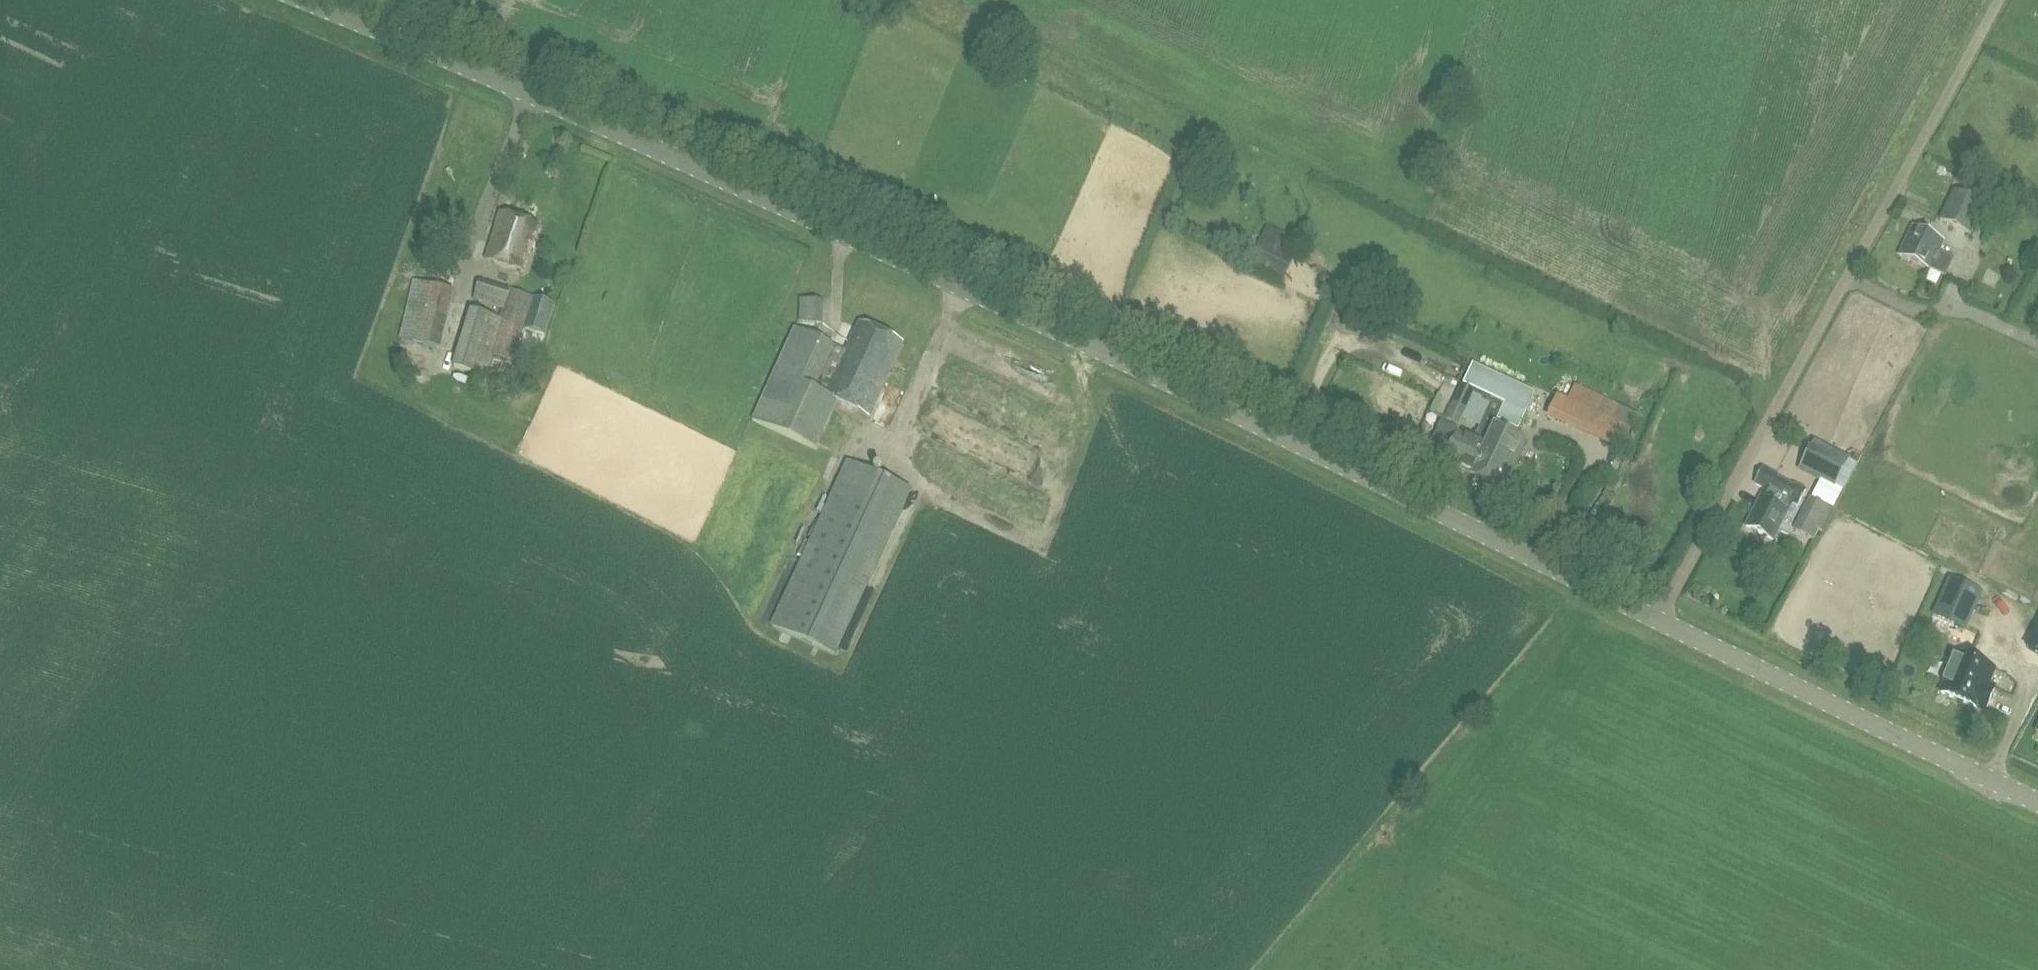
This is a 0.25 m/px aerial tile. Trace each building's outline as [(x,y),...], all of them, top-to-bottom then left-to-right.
[(1942,218),(1972,232),(1986,201),(1955,187),(1942,218)] [(540,223),(502,211),(487,259),(526,270),(540,223)] [(1939,251),(1944,240),(1914,225),(1900,254),(1930,269),(1931,268),(1945,275),(1953,258),(1939,251)] [(1247,266),(1282,282),(1297,251),(1262,234),(1247,266)] [(503,307),(511,290),(512,288),(481,279),(475,298),(503,307)] [(424,344),(439,286),(417,280),(402,338),(424,344)] [(484,376),(491,355),(504,319),(500,318),(471,309),(454,367),(484,376)] [(871,416),(906,342),(861,321),(847,350),(797,327),(753,421),(817,450),(839,401),(871,416)] [(1528,441),(1494,426),(1497,419),(1517,428),(1530,398),(1469,372),(1464,383),(1452,405),(1446,417),(1458,424),(1464,411),(1471,397),(1488,403),(1474,439),(1460,432),(1447,461),(1473,473),(1473,474),(1501,486),(1511,466),(1515,468),(1528,441)] [(1577,431),(1587,409),(1556,395),(1546,417),(1577,431)] [(1620,451),(1630,429),(1608,419),(1598,441),(1620,451)] [(1816,441),(1802,468),(1836,486),(1850,458),(1816,441)] [(847,459),(772,624),(836,656),(914,490),(847,459)] [(1777,478),(1779,473),(1764,466),(1755,483),(1766,489),(1792,503),(1797,505),(1807,487),(1796,482),(1794,486),(1777,478)] [(1748,525),(1774,538),(1792,503),(1766,489),(1748,525)] [(1813,528),(1828,500),(1815,494),(1801,521),(1813,528)] [(1935,618),(1961,629),(1978,591),(1953,579),(1935,618)] [(1957,653),(1940,692),(1984,711),(1994,688),(1987,685),(1993,669),(1957,653)]
